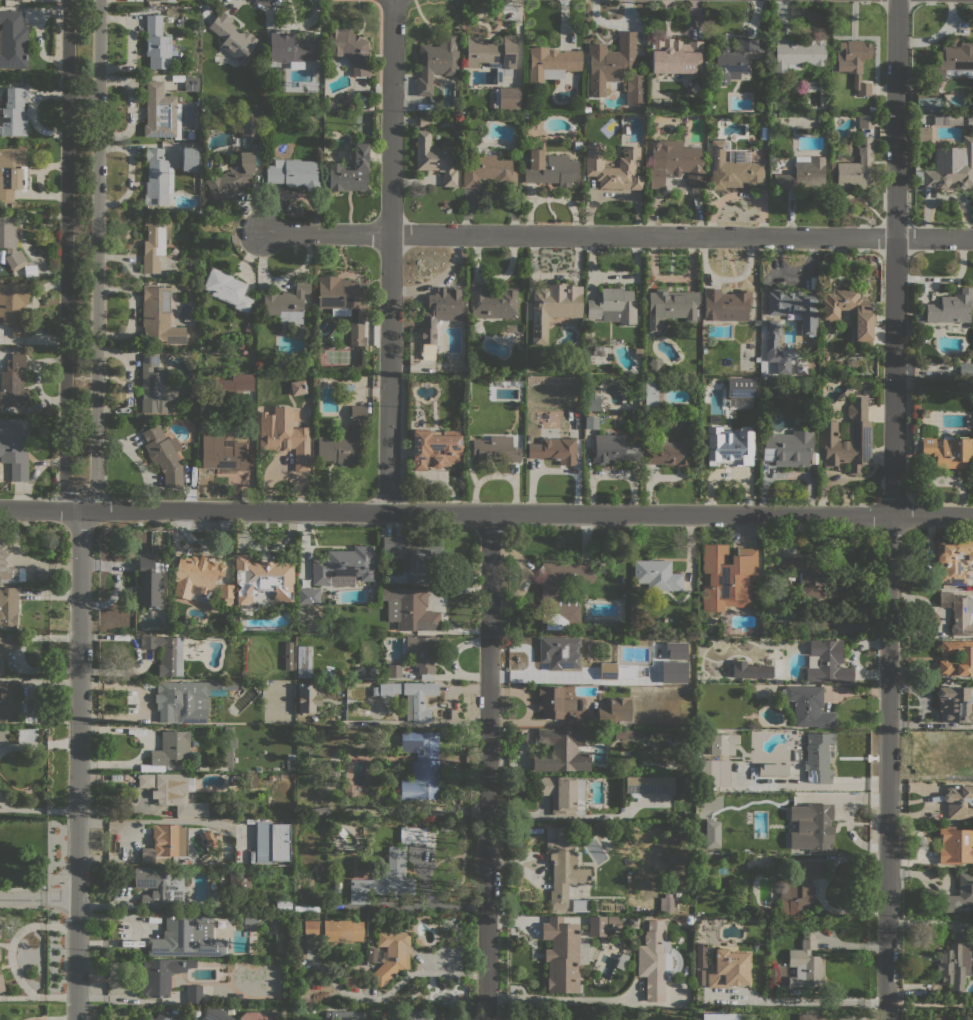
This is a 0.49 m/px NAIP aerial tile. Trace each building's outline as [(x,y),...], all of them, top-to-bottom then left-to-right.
[(219,46),(224,40),(208,27),(210,24),(209,23),(212,19),(213,21),(221,10),(232,19),(230,23),(242,32),(245,29),(259,39),(240,63),(219,46)] [(28,68),(0,68),(0,53),(0,23),(0,11),(23,11),(23,27),(28,27),(28,68)] [(171,68),(149,68),(149,56),(145,56),(146,15),(161,15),(161,36),(171,36),(171,68)] [(367,54),(370,54),(369,76),(352,76),(352,64),(350,64),(350,58),(346,64),(337,59),(339,56),(327,55),(328,27),(349,28),(349,30),(367,41),(367,54)] [(605,81),(604,97),(589,96),(590,56),(588,56),(588,44),(606,44),(606,51),(618,51),(618,31),(636,31),(635,64),(634,64),(629,69),(622,69),(622,81),(605,81)] [(304,60),(304,69),(289,69),(289,61),(287,61),(286,63),(280,63),(279,61),(270,61),(270,33),(320,33),(320,60),(304,60)] [(515,68),(511,68),(511,75),(502,75),(502,84),(496,84),(496,73),(497,73),(497,67),(488,67),(488,62),(477,62),(477,68),(465,68),(466,35),(482,35),(482,41),(502,42),(502,34),(516,34),(515,68)] [(458,69),(455,69),(455,75),(443,75),(443,73),(432,73),(432,96),(416,96),(416,77),(419,77),(420,54),(418,54),(418,44),(430,44),(430,46),(438,46),(438,40),(441,40),(441,35),(456,35),(456,50),(458,50),(458,69)] [(670,73),(668,75),(663,76),(660,73),(650,73),(650,70),(648,70),(648,59),(650,59),(650,41),(661,41),(661,38),(672,38),(672,41),(702,41),(702,59),(699,59),(699,68),(694,68),(694,79),(679,79),(679,73),(670,73)] [(763,39),(763,52),(747,51),(746,59),(748,59),(748,73),(740,73),(739,79),(725,79),(725,76),(715,76),(716,49),(726,49),(726,52),(735,52),(735,38),(763,39)] [(824,65),(813,65),(813,72),(786,71),(786,72),(773,72),(773,64),(775,64),(775,38),(788,38),(788,41),(802,41),(802,38),(824,38),(824,65)] [(861,40),(861,42),(864,42),(864,43),(871,43),(871,58),(865,58),(865,59),(861,59),(861,73),(860,73),(860,82),(870,83),(870,95),(856,95),(856,89),(853,89),(853,73),(847,73),(847,71),(836,71),(836,52),(838,52),(838,41),(846,42),(846,40),(861,40)] [(959,42),(972,42),(972,59),(972,77),(944,77),(944,79),(939,79),(939,82),(937,82),(937,94),(921,94),(921,79),(927,79),(927,64),(938,64),(938,59),(936,59),(936,51),(941,51),(941,46),(950,46),(959,46),(959,42)] [(564,70),(564,79),(543,78),(543,83),(528,83),(529,47),(551,48),(551,50),(558,50),(558,52),(562,52),(562,50),(581,50),(580,70),(564,70)] [(642,105),(626,105),(626,91),(622,91),(622,82),(628,82),(628,74),(643,75),(642,105)] [(198,77),(198,90),(184,90),(184,77),(198,77)] [(180,102),(180,139),(174,139),(174,137),(143,137),(143,124),(146,124),(146,81),(163,81),(163,95),(176,96),(176,102),(180,102)] [(28,135),(0,135),(0,108),(5,108),(5,102),(6,102),(6,88),(11,88),(11,85),(14,85),(14,87),(22,87),(22,86),(25,86),(25,82),(27,82),(27,91),(29,91),(29,97),(27,97),(27,102),(23,102),(23,118),(28,118),(28,122),(26,122),(26,125),(28,125),(28,135)] [(519,87),(519,109),(498,108),(498,107),(495,107),(495,89),(499,89),(499,87),(519,87)] [(240,112),(257,112),(257,136),(240,136),(240,112)] [(858,115),(873,115),(873,128),(858,128),(858,115)] [(434,116),(434,127),(422,127),(422,126),(419,126),(419,116),(434,116)] [(929,141),(917,140),(918,126),(930,126),(929,141)] [(430,148),(441,148),(441,145),(452,145),(452,166),(454,166),(454,169),(457,169),(457,186),(442,186),(442,171),(438,171),(438,170),(416,170),(415,130),(430,130),(430,148)] [(961,135),(972,135),(972,187),(957,187),(957,182),(948,182),(948,184),(945,187),(922,187),(922,183),(915,183),(915,170),(934,170),(934,154),(944,154),(944,156),(949,156),(949,155),(958,154),(958,156),(961,156),(961,135)] [(859,163),(859,155),(858,155),(858,148),(856,148),(856,138),(871,138),(871,164),(869,164),(869,175),(871,175),(871,182),(869,182),(869,184),(864,184),(864,188),(836,188),(836,163),(859,163)] [(700,147),(700,159),(704,159),(704,185),(687,184),(687,174),(665,174),(665,189),(649,189),(649,165),(655,165),(655,161),(653,161),(653,140),(682,140),(682,147),(700,147)] [(750,161),(751,161),(751,162),(763,163),(763,185),(747,185),(747,182),(741,182),(741,187),(724,187),(724,189),(711,189),(711,140),(724,140),(724,161),(727,161),(727,160),(750,161)] [(586,142),(603,142),(603,167),(618,167),(618,157),(623,157),(623,156),(627,156),(627,153),(622,153),(622,146),(640,147),(639,160),(635,160),(635,176),(642,176),(642,190),(629,189),(599,188),(599,180),(595,180),(595,175),(585,175),(586,142)] [(358,191),(358,190),(327,190),(327,177),(328,177),(329,162),(353,163),(353,143),(367,143),(367,156),(368,156),(368,181),(367,181),(367,191),(358,191)] [(11,202),(0,202),(0,148),(18,148),(18,146),(24,146),(24,148),(25,148),(26,191),(20,191),(20,189),(13,189),(13,199),(11,199),(11,202)] [(196,147),(197,171),(182,171),(182,147),(196,147)] [(168,167),(173,167),(173,193),(167,193),(167,205),(144,205),(144,194),(146,194),(146,182),(147,182),(148,162),(146,162),(146,148),(163,148),(163,160),(168,160),(168,167)] [(577,181),(571,181),(570,186),(558,186),(558,183),(523,182),(523,167),(528,167),(528,149),(543,149),(543,160),(547,160),(547,155),(568,155),(568,161),(577,161),(577,181)] [(254,173),(251,173),(251,185),(244,185),(232,192),(233,195),(216,205),(208,191),(209,190),(205,183),(229,170),(227,167),(236,162),(240,162),(239,153),(254,152),(254,173)] [(516,186),(492,186),(492,178),(479,178),(479,187),(462,187),(462,155),(495,155),(495,159),(511,159),(511,169),(516,169),(516,186)] [(792,174),(792,169),(794,169),(794,156),(824,156),(823,186),(788,186),(788,189),(773,189),(773,174),(792,174)] [(300,159),(300,161),(316,161),(316,179),(318,179),(320,187),(307,191),(305,185),(296,185),(296,187),(287,187),(287,185),(284,185),(284,183),(266,183),(266,165),(272,165),(273,161),(274,161),(274,159),(300,159)] [(165,254),(157,254),(157,260),(159,260),(159,273),(142,273),(142,248),(143,248),(143,241),(147,241),(147,226),(144,226),(144,217),(164,217),(164,216),(170,216),(170,227),(165,227),(165,254)] [(5,247),(0,247),(0,217),(15,217),(15,226),(16,233),(17,233),(17,249),(19,249),(27,264),(12,272),(8,265),(6,266),(4,261),(6,260),(4,257),(5,256),(5,247)] [(233,276),(232,277),(248,284),(243,294),(254,299),(248,314),(232,308),(234,304),(210,295),(211,292),(202,288),(211,266),(233,276)] [(363,336),(365,336),(365,345),(360,345),(360,344),(349,344),(350,308),(318,308),(318,276),(339,276),(339,279),(349,279),(349,282),(359,282),(359,304),(366,304),(366,318),(363,318),(363,336)] [(278,324),(278,316),(263,316),(263,291),(276,291),(276,294),(281,294),(281,292),(295,292),(295,277),(310,277),(310,293),(302,293),(302,323),(278,324)] [(581,317),(547,316),(547,344),(532,344),(532,289),(537,290),(537,288),(546,288),(546,284),(553,284),(553,283),(567,283),(567,286),(582,286),(581,317)] [(2,316),(0,316),(0,284),(24,284),(24,287),(27,287),(27,304),(23,304),(23,320),(27,320),(27,336),(12,336),(12,326),(11,326),(11,324),(2,324),(2,316)] [(169,327),(185,327),(185,343),(166,343),(166,341),(143,341),(144,322),(142,322),(142,284),(156,285),(156,288),(170,288),(169,327)] [(469,318),(469,284),(486,284),(486,293),(500,293),(500,288),(516,288),(516,315),(513,315),(513,318),(469,318)] [(435,320),(435,343),(434,343),(434,359),(422,359),(422,343),(419,343),(419,327),(422,327),(422,312),(426,312),(426,306),(427,306),(427,294),(434,294),(434,293),(436,293),(437,291),(438,287),(445,287),(445,291),(445,293),(447,293),(447,287),(461,287),(461,320),(435,320)] [(972,306),(969,306),(969,322),(925,322),(925,303),(940,304),(940,296),(952,296),(952,294),(960,294),(960,287),(972,287),(972,295),(972,306)] [(622,288),(622,290),(632,290),(632,298),(636,298),(636,323),(619,323),(618,321),(602,321),(602,314),(600,314),(600,318),(587,318),(587,299),(598,299),(598,295),(601,295),(601,288),(622,288)] [(703,320),(703,288),(712,288),(712,289),(720,289),(720,294),(732,294),(732,293),(738,293),(738,289),(751,289),(751,306),(747,306),(747,320),(703,320)] [(855,314),(855,309),(839,309),(839,319),(833,319),(833,321),(827,321),(827,319),(822,319),(822,293),(826,293),(826,289),(849,290),(849,288),(859,289),(858,297),(861,297),(861,298),(868,298),(868,301),(871,301),(871,314),(875,314),(875,325),(871,325),(871,346),(854,345),(855,314)] [(698,292),(698,307),(695,307),(695,324),(684,324),(684,317),(662,317),(657,333),(646,330),(649,316),(650,289),(666,289),(666,292),(698,292)] [(816,323),(813,323),(813,336),(800,336),(800,313),(784,313),(784,315),(767,315),(767,292),(768,292),(768,290),(770,290),(770,289),(785,289),(785,292),(794,292),(796,290),(800,290),(801,292),(816,292),(816,323)] [(780,337),(778,337),(777,352),(775,352),(775,356),(769,356),(769,353),(765,353),(765,340),(767,340),(767,320),(777,320),(777,324),(780,324),(780,337)] [(4,407),(0,407),(0,389),(0,371),(6,371),(6,360),(11,360),(11,353),(24,353),(24,371),(23,371),(23,389),(28,389),(28,401),(26,401),(26,407),(18,407),(8,407),(8,409),(4,409),(4,407)] [(166,367),(166,389),(177,389),(177,400),(166,400),(166,413),(141,412),(141,353),(158,353),(158,365),(151,365),(151,372),(155,372),(155,367),(158,367),(166,367)] [(653,372),(645,363),(655,355),(663,363),(653,372)] [(253,374),(253,391),(234,391),(233,396),(213,396),(214,379),(231,380),(231,374),(253,374)] [(657,388),(657,409),(644,409),(644,378),(660,378),(660,388),(657,388)] [(754,378),(753,397),(727,397),(727,378),(754,378)] [(288,382),(290,395),(305,392),(303,379),(288,382)] [(587,411),(586,395),(589,395),(589,393),(596,393),(596,395),(599,395),(599,398),(601,398),(601,403),(599,403),(599,410),(587,411)] [(870,466),(860,466),(860,474),(848,474),(848,462),(840,462),(840,470),(831,470),(831,467),(822,467),(822,461),(823,461),(823,455),(822,455),(822,447),(819,447),(818,419),(826,419),(826,421),(837,421),(837,440),(848,440),(848,421),(849,421),(849,419),(846,416),(846,406),(849,403),(849,402),(851,402),(851,397),(866,397),(866,421),(870,421),(870,466)] [(336,436),(336,432),(349,432),(349,405),(365,405),(365,460),(352,460),(352,463),(331,463),(331,460),(317,460),(317,436),(336,436)] [(308,471),(293,471),(294,448),(288,448),(288,450),(283,450),(283,452),(274,452),(274,450),(259,450),(259,411),(267,411),(267,414),(273,414),(273,407),(291,407),(291,429),(295,429),(295,427),(308,427),(308,471)] [(597,429),(584,429),(584,416),(597,416),(597,429)] [(9,462),(0,462),(0,456),(0,418),(2,418),(2,419),(28,419),(27,481),(9,481),(9,462)] [(157,423),(165,438),(167,437),(168,440),(174,436),(181,448),(175,452),(181,464),(181,487),(163,488),(163,474),(155,459),(152,461),(143,445),(146,443),(140,433),(157,423)] [(751,430),(751,465),(738,464),(738,467),(731,467),(731,465),(729,465),(729,462),(727,462),(725,462),(725,461),(717,461),(717,466),(707,466),(707,433),(706,433),(706,426),(721,426),(721,430),(731,430),(731,429),(739,429),(739,427),(740,427),(743,426),(746,426),(747,426),(749,427),(749,430),(750,430),(751,430)] [(792,434),(792,430),(803,430),(803,426),(812,426),(812,453),(810,453),(810,458),(807,458),(807,466),(803,466),(796,466),(796,465),(774,466),(774,461),(762,461),(762,447),(763,447),(763,434),(792,434)] [(430,430),(430,432),(442,432),(442,430),(460,430),(460,435),(462,435),(462,455),(460,455),(460,462),(455,462),(455,464),(450,464),(450,466),(441,466),(438,468),(434,468),(431,466),(426,466),(426,471),(411,470),(412,430),(430,430)] [(201,468),(201,434),(212,434),(212,437),(222,437),(222,445),(232,445),(232,441),(245,441),(245,454),(251,454),(251,470),(237,470),(237,468),(215,468),(201,468)] [(624,435),(624,446),(638,446),(638,460),(611,460),(611,462),(603,462),(603,466),(596,466),(596,464),(591,464),(591,449),(594,449),(594,435),(624,435)] [(511,436),(511,447),(520,447),(520,462),(506,462),(506,459),(489,459),(489,464),(476,464),(476,457),(472,457),(472,440),(489,440),(489,436),(511,436)] [(675,465),(664,465),(664,464),(643,464),(643,448),(649,448),(649,445),(659,445),(659,436),(666,436),(666,442),(675,442),(675,441),(693,441),(693,465),(690,465),(690,466),(675,466),(675,465)] [(570,438),(570,437),(575,437),(575,453),(574,453),(574,459),(575,459),(575,465),(558,465),(558,460),(547,460),(547,458),(527,458),(527,444),(541,444),(541,438),(570,438)] [(969,468),(934,468),(934,461),(931,461),(931,456),(921,456),(921,437),(934,437),(934,449),(941,449),(941,438),(970,438),(969,468)] [(17,583),(0,583),(0,534),(7,534),(6,568),(17,568),(17,583)] [(408,553),(382,552),(382,536),(407,536),(407,545),(442,546),(442,556),(427,556),(427,584),(408,584),(409,568),(408,568),(408,553)] [(939,541),(972,541),(972,562),(968,562),(968,564),(961,564),(961,570),(967,570),(967,582),(965,582),(965,585),(949,585),(949,582),(936,583),(936,570),(944,570),(944,567),(936,567),(935,549),(936,549),(936,544),(939,541)] [(756,580),(751,580),(751,600),(750,600),(750,606),(743,606),(743,607),(735,607),(735,606),(723,606),(723,611),(702,611),(702,602),(701,602),(701,592),(702,592),(702,586),(708,586),(708,573),(702,573),(702,570),(701,570),(701,564),(703,564),(703,561),(701,561),(701,555),(702,555),(702,544),(727,544),(727,564),(730,564),(730,555),(736,555),(736,548),(756,548),(756,580)] [(353,550),(353,546),(373,546),(373,580),(360,580),(360,576),(354,576),(354,585),(311,585),(312,558),(326,558),(326,550),(353,550)] [(250,554),(250,562),(292,562),(292,604),(283,604),(282,602),(282,600),(281,600),(280,601),(279,601),(277,601),(275,600),(274,599),(274,597),(274,595),(274,594),(275,593),(273,591),(274,590),(272,590),(272,591),(271,592),(270,592),(269,592),(268,591),(267,591),(266,592),(265,592),(264,592),(263,591),(262,591),(261,591),(261,592),(260,592),(258,591),(258,590),(256,590),(256,592),(256,593),(256,594),(257,595),(256,596),(254,595),(251,595),(251,601),(247,604),(236,605),(236,595),(234,595),(234,582),(234,554),(250,554)] [(200,587),(193,585),(190,597),(182,595),(181,597),(174,595),(175,593),(173,592),(176,579),(174,578),(175,575),(174,575),(179,555),(189,558),(190,555),(201,558),(200,561),(216,566),(217,563),(226,565),(223,576),(221,575),(220,578),(215,581),(214,581),(211,591),(207,590),(206,594),(199,592),(200,587)] [(139,575),(138,575),(138,556),(146,556),(146,558),(154,558),(153,561),(163,561),(163,573),(162,573),(161,607),(160,607),(160,611),(148,610),(148,607),(147,607),(147,604),(138,604),(139,575)] [(797,556),(797,561),(801,561),(801,560),(823,560),(823,574),(825,574),(826,597),(799,598),(799,596),(797,596),(797,589),(798,589),(798,572),(800,572),(800,570),(780,570),(780,556),(797,556)] [(670,560),(670,573),(682,573),(682,591),(649,590),(649,583),(633,583),(633,560),(670,560)] [(567,629),(545,629),(545,622),(540,622),(541,573),(539,571),(538,567),(541,565),(541,562),(556,563),(556,564),(595,565),(594,579),(593,579),(593,583),(560,582),(559,598),(578,599),(577,604),(580,604),(579,623),(567,623),(567,629)] [(232,606),(222,606),(223,598),(219,598),(219,584),(232,585),(232,606)] [(15,626),(0,626),(0,589),(3,589),(3,587),(18,587),(18,614),(15,614),(15,626)] [(319,588),(319,604),(297,604),(297,588),(319,588)] [(427,588),(427,606),(424,606),(424,611),(440,611),(440,630),(423,630),(423,628),(413,628),(413,630),(396,630),(396,621),(387,621),(387,600),(381,600),(381,588),(427,588)] [(968,596),(972,596),(972,597),(972,612),(968,612),(968,621),(972,621),(972,635),(950,635),(950,624),(953,624),(953,619),(952,619),(952,609),(951,609),(951,607),(939,607),(939,592),(952,592),(952,595),(958,595),(958,594),(960,594),(960,595),(966,595),(966,598),(968,598),(968,596)] [(304,616),(297,617),(296,606),(304,605),(304,616)] [(242,623),(243,623),(244,624),(245,625),(246,626),(246,627),(245,629),(245,630),(243,631),(242,631),(240,631),(239,630),(238,629),(238,627),(238,626),(239,625),(240,623),(242,623)] [(728,633),(720,634),(720,625),(728,625),(728,633)] [(3,674),(0,674),(0,637),(4,637),(4,634),(17,634),(17,649),(7,649),(7,657),(3,657),(3,674)] [(140,649),(140,634),(155,634),(155,636),(164,636),(164,637),(182,637),(182,649),(184,649),(184,652),(182,652),(182,675),(167,675),(167,676),(157,677),(156,664),(159,664),(159,650),(161,648),(161,646),(156,646),(156,648),(140,649)] [(437,636),(437,647),(433,647),(433,674),(432,674),(432,679),(420,679),(420,674),(418,674),(418,666),(414,666),(414,654),(406,654),(406,653),(402,653),(402,638),(405,638),(405,636),(437,636)] [(580,638),(579,646),(578,646),(578,663),(572,663),(572,668),(561,668),(561,670),(548,670),(548,657),(539,657),(539,637),(580,638)] [(840,640),(840,656),(843,656),(843,662),(841,663),(838,663),(838,668),(852,668),(852,681),(805,681),(805,668),(807,668),(807,654),(809,655),(809,640),(840,640)] [(939,640),(972,640),(972,675),(938,675),(938,660),(941,660),(941,655),(939,655),(939,650),(938,649),(938,648),(937,647),(938,645),(939,644),(939,640)] [(292,670),(284,670),(284,642),(292,642),(292,670)] [(311,677),(296,677),(296,646),(312,646),(311,677)] [(616,663),(616,666),(634,666),(634,679),(600,679),(600,663),(616,663)] [(401,677),(387,677),(387,664),(401,664),(401,677)] [(754,665),(754,664),(759,664),(759,665),(763,665),(763,666),(767,666),(767,673),(762,673),(762,678),(742,678),(742,665),(754,665)] [(16,722),(0,721),(0,682),(13,682),(13,681),(19,681),(19,699),(18,699),(18,712),(16,712),(16,722)] [(159,708),(156,708),(157,702),(154,702),(154,694),(156,693),(156,690),(156,686),(156,681),(207,682),(207,689),(209,689),(209,695),(206,694),(206,696),(208,696),(208,712),(206,712),(206,723),(159,722),(159,708)] [(437,683),(437,694),(422,694),(422,704),(424,704),(424,709),(430,709),(430,721),(424,721),(424,722),(412,722),(412,721),(412,720),(405,720),(405,694),(402,694),(402,693),(391,693),(391,696),(379,696),(379,683),(437,683)] [(315,694),(320,694),(320,705),(315,705),(315,712),(303,712),(303,714),(298,714),(298,687),(303,687),(303,684),(310,684),(310,687),(315,687),(315,694)] [(822,686),(822,707),(819,707),(819,711),(835,711),(835,728),(816,728),(816,727),(800,727),(800,722),(793,722),(793,701),(785,700),(785,686),(822,686)] [(564,698),(575,698),(575,711),(564,711),(563,719),(541,718),(542,710),(537,710),(537,703),(539,703),(539,697),(537,697),(538,687),(564,687),(564,698)] [(972,711),(972,713),(972,717),(972,722),(939,722),(939,711),(938,710),(938,699),(936,699),(936,687),(967,687),(967,694),(969,694),(969,702),(972,702),(972,711)] [(630,699),(630,721),(612,720),(612,727),(597,726),(597,707),(609,708),(609,698),(630,699)] [(232,767),(223,766),(223,747),(227,747),(228,737),(224,737),(224,726),(232,727),(232,730),(233,730),(232,737),(236,737),(235,747),(232,747),(232,767)] [(37,728),(38,741),(18,743),(17,729),(37,728)] [(8,744),(0,744),(0,729),(8,729),(8,744)] [(583,730),(583,752),(590,752),(590,771),(532,771),(532,755),(551,755),(551,749),(534,749),(534,731),(537,731),(537,729),(556,729),(556,730),(583,730)] [(189,763),(173,763),(173,759),(168,759),(168,765),(150,765),(150,750),(161,750),(161,730),(189,731),(189,763)] [(640,730),(640,739),(614,739),(614,730),(640,730)] [(438,732),(438,799),(400,799),(400,779),(411,779),(411,761),(416,761),(416,751),(400,751),(400,732),(438,732)] [(806,733),(835,733),(835,760),(828,760),(828,769),(832,769),(832,783),(816,783),(816,782),(809,782),(806,780),(806,770),(806,733)] [(733,755),(733,743),(738,743),(738,734),(709,734),(708,754),(733,755)] [(328,760),(338,760),(338,787),(329,787),(329,784),(328,784),(328,760)] [(700,760),(718,760),(718,786),(700,785),(700,760)] [(777,785),(761,785),(762,764),(777,765),(777,785)] [(194,773),(194,802),(208,802),(208,816),(175,816),(175,805),(157,805),(157,796),(156,796),(156,787),(138,787),(138,774),(155,774),(155,773),(194,773)] [(257,787),(245,787),(246,773),(257,773),(257,787)] [(584,814),(575,814),(575,815),(551,815),(551,795),(536,794),(536,776),(558,776),(558,778),(584,778),(584,814)] [(673,776),(673,794),(664,794),(664,793),(639,793),(639,797),(629,797),(629,793),(625,793),(625,776),(673,776)] [(350,795),(343,794),(343,783),(351,784),(350,795)] [(947,786),(972,787),(972,805),(970,806),(969,805),(968,805),(967,804),(966,802),(966,801),(965,801),(965,807),(972,807),(972,819),(947,819),(946,801),(944,801),(943,800),(942,799),(942,797),(942,796),(943,794),(945,793),(946,788),(947,788),(947,786)] [(778,806),(772,806),(772,807),(765,807),(765,799),(778,800),(778,806)] [(809,851),(809,841),(811,841),(811,824),(799,824),(799,812),(810,812),(810,800),(830,800),(830,824),(833,824),(833,841),(831,841),(831,851),(809,851)] [(328,806),(329,813),(314,815),(314,808),(328,806)] [(370,894),(370,903),(350,903),(350,879),(377,879),(377,875),(388,875),(387,847),(401,847),(401,842),(400,842),(400,827),(411,827),(411,821),(416,821),(416,827),(425,827),(425,843),(405,843),(405,878),(414,878),(414,893),(370,894)] [(703,821),(718,821),(718,848),(703,848),(703,821)] [(289,861),(271,860),(271,862),(255,862),(256,822),(271,822),(271,823),(289,823),(289,861)] [(181,856),(167,856),(167,857),(155,857),(155,863),(141,863),(141,847),(155,847),(155,848),(156,849),(156,840),(152,839),(152,824),(182,825),(182,827),(187,827),(186,855),(181,855),(181,856)] [(954,829),(972,830),(972,862),(958,862),(958,864),(938,864),(938,847),(940,847),(940,839),(938,839),(938,826),(954,826),(954,829)] [(549,862),(549,852),(544,852),(544,846),(546,846),(546,840),(556,840),(556,827),(574,827),(573,851),(575,851),(575,868),(590,868),(590,884),(570,884),(570,883),(567,883),(567,907),(566,907),(566,910),(552,909),(552,904),(549,904),(550,891),(552,891),(552,862),(549,862)] [(826,878),(813,878),(811,879),(811,885),(814,885),(813,910),(796,910),(796,914),(779,913),(779,901),(777,901),(790,861),(826,860),(826,878)] [(183,902),(173,902),(173,905),(157,905),(157,909),(141,909),(141,894),(151,894),(150,890),(155,890),(155,887),(134,888),(134,867),(182,867),(183,902)] [(249,890),(229,890),(229,867),(250,867),(249,890)] [(971,872),(972,872),(972,912),(970,912),(970,904),(959,904),(959,912),(939,912),(938,895),(958,895),(958,873),(971,873),(971,872)] [(672,912),(659,912),(659,898),(664,898),(664,894),(671,894),(671,898),(673,898),(672,912)] [(587,900),(587,911),(572,912),(572,900),(587,900)] [(257,913),(257,924),(243,924),(244,913),(257,913)] [(212,940),(225,940),(225,957),(147,955),(147,938),(162,938),(162,930),(164,930),(165,915),(213,915),(212,940)] [(607,923),(607,915),(618,915),(618,923),(607,923)] [(588,943),(587,963),(578,963),(578,993),(547,992),(547,961),(544,961),(544,949),(550,949),(550,939),(541,939),(541,923),(547,923),(547,916),(562,916),(562,923),(579,923),(579,943),(588,943)] [(606,936),(588,936),(588,916),(606,916),(606,936)] [(318,921),(317,936),(303,936),(304,920),(318,921)] [(362,920),(362,940),(350,940),(350,941),(323,941),(323,920),(362,920)] [(645,1001),(645,976),(637,976),(637,945),(645,945),(645,944),(643,943),(643,935),(645,934),(645,931),(647,931),(647,920),(662,920),(662,930),(664,930),(664,940),(667,940),(671,947),(674,949),(677,951),(679,954),(681,957),(681,960),(681,964),(681,967),(679,970),(677,974),(674,976),(671,977),(670,977),(670,981),(664,981),(664,1002),(645,1001)] [(408,969),(401,969),(383,990),(369,977),(386,957),(386,946),(377,946),(376,932),(409,931),(408,969)] [(801,950),(801,939),(803,939),(803,932),(813,932),(813,939),(815,939),(815,949),(809,949),(809,956),(821,956),(820,964),(821,964),(821,987),(787,986),(788,977),(795,977),(795,966),(788,966),(788,950),(801,950)] [(964,975),(964,984),(962,984),(962,991),(948,991),(948,984),(941,984),(941,975),(935,974),(935,963),(938,963),(938,959),(939,959),(939,953),(941,953),(941,949),(949,949),(949,932),(970,933),(969,976),(964,975)] [(703,976),(702,984),(695,984),(695,948),(704,948),(703,976)] [(748,984),(739,984),(739,985),(730,985),(730,984),(726,984),(726,987),(707,987),(707,970),(714,970),(714,948),(727,948),(727,952),(748,952),(748,984)] [(195,959),(195,961),(215,960),(215,966),(196,967),(196,968),(186,968),(186,972),(178,972),(178,973),(170,973),(170,989),(169,989),(169,997),(146,997),(139,990),(143,986),(142,961),(195,959)] [(344,974),(363,975),(362,988),(347,988),(347,986),(343,985),(344,974)] [(202,1003),(187,1003),(187,985),(201,985),(202,1003)] [(241,1002),(234,1001),(234,993),(242,993),(241,1002)] [(234,1019),(203,1019),(201,1019),(207,1006),(213,1010),(215,1006),(225,1012),(224,1014),(234,1019)] [(174,1016),(172,1019),(148,1019),(150,1017),(154,1019),(160,1009),(162,1010),(163,1008),(167,1010),(166,1012),(174,1016)] [(430,1010),(430,1019),(406,1019),(406,1010),(430,1010)] [(333,1011),(351,1011),(351,1019),(341,1019),(333,1019),(333,1011)] [(616,1015),(616,1019),(589,1019),(589,1012),(599,1012),(599,1015),(616,1015)]
